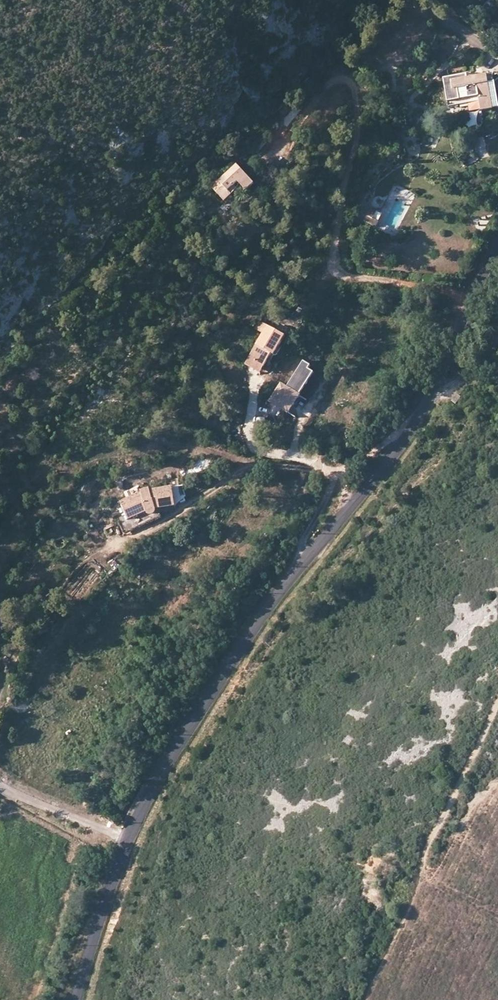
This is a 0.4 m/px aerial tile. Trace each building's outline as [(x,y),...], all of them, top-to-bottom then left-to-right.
[(467,77),(445,80),(449,109),(470,106),(469,100),(480,98),(482,114),(493,112),(489,84),(494,83),(493,77),(468,81),(467,77)] [(255,184),(236,166),(220,181),(217,177),(210,185),(225,200),(237,189),(234,187),(239,183),(247,191),(255,184)] [(379,225),(380,222),(374,218),(378,211),(373,208),(366,220),(378,227),(379,225)] [(286,335),(268,325),(260,321),(256,328),(263,333),(245,364),(260,373),(272,353),(275,354),(286,335)] [(281,382),(268,402),(288,414),(314,373),(307,369),(310,365),(303,361),(287,386),(281,382)] [(141,493),(122,501),(130,520),(147,513),(149,517),(159,513),(157,508),(176,505),(173,486),(151,490),(150,487),(141,491),(141,493)]
